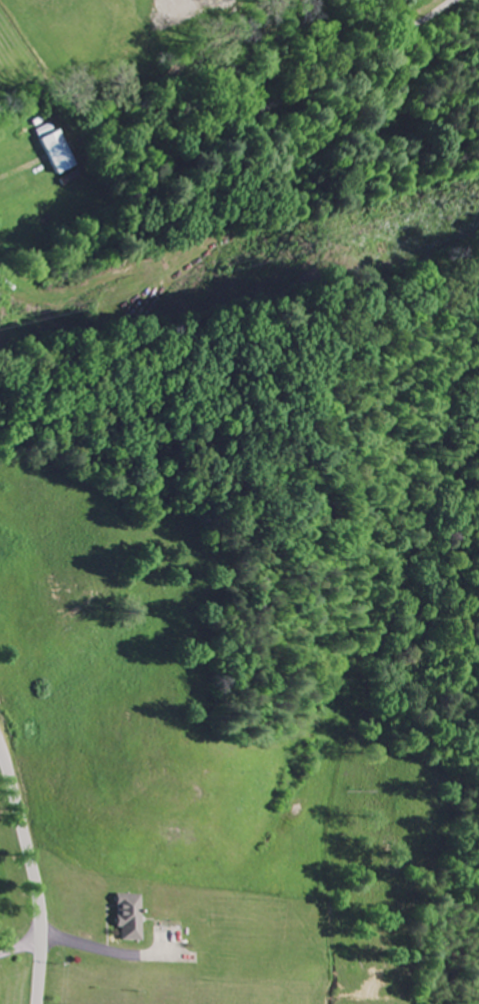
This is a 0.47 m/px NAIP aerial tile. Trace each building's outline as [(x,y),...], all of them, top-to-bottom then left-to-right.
[(44,140),(60,176),(78,168),(61,132),(44,140)] [(151,895),(126,894),(125,928),(128,928),(127,941),(150,941),(151,895)]
